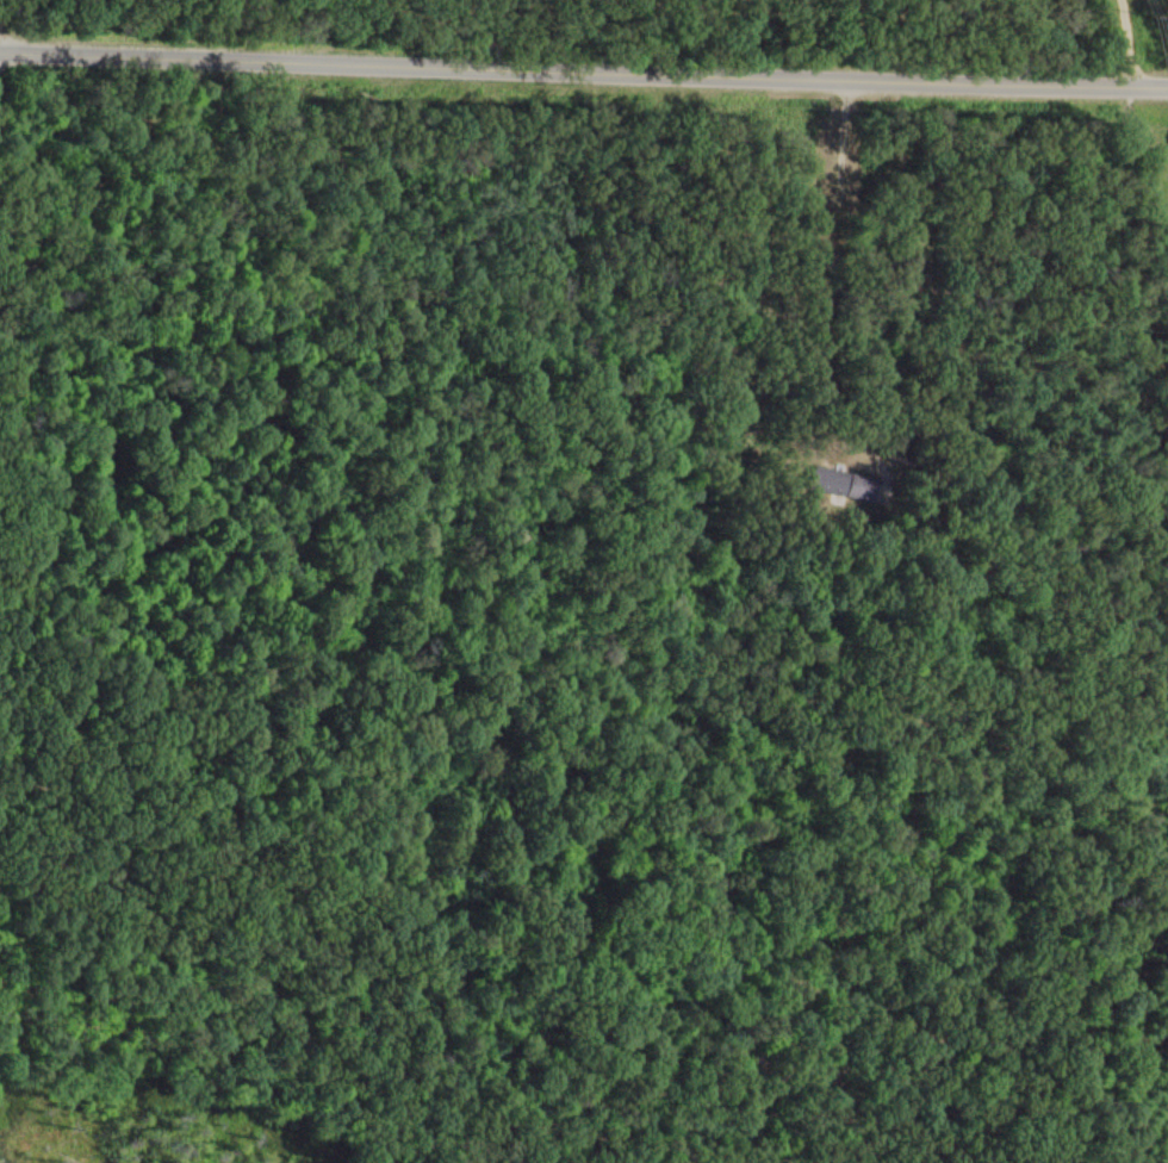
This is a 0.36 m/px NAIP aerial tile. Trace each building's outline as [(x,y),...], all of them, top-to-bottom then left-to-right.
[(876,475),(811,465),(807,489),(872,500),(876,475)]
